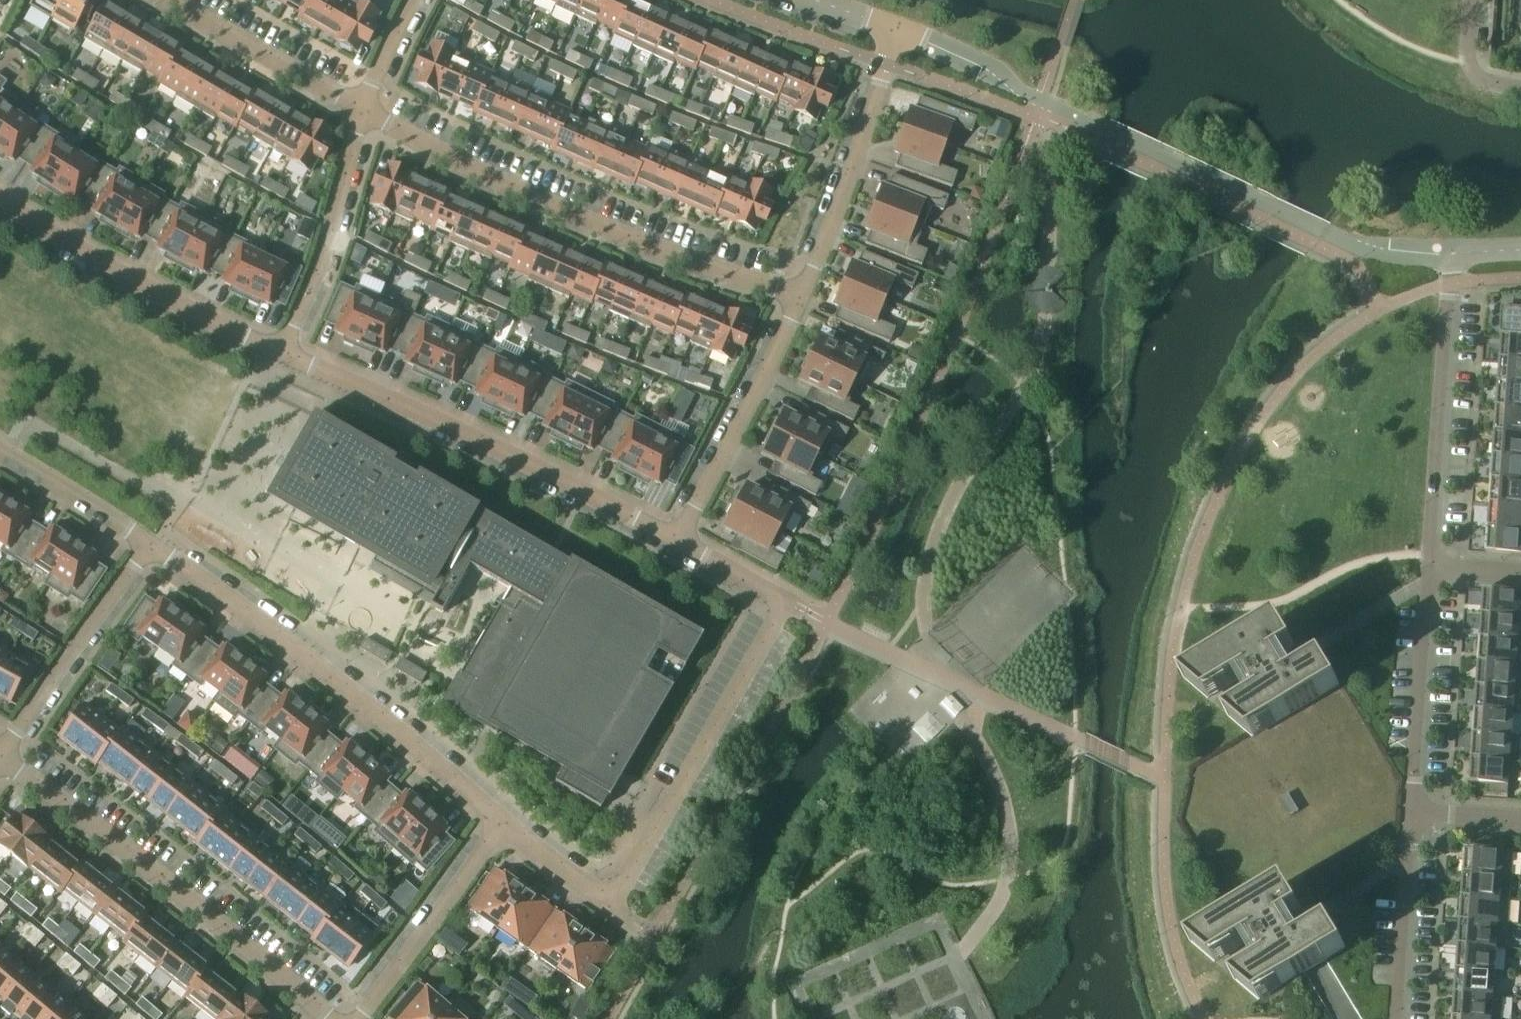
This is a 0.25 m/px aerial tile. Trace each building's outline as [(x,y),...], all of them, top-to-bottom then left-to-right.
[(62,0),(35,0),(32,5),(53,17),(62,0)] [(53,17),(73,29),(82,14),(87,17),(95,3),(90,1),(90,0),(62,0),(53,17)] [(310,0),(285,0),(283,3),(301,14),(299,17),(300,18),(310,0)] [(336,0),(310,0),(300,18),(319,29),(336,0)] [(359,3),(354,0),(336,0),(319,29),(337,39),(336,40),(337,41),(359,3)] [(484,8),(469,0),(468,0),(463,8),(479,17),(484,8)] [(582,0),(558,0),(555,7),(574,16),(582,0)] [(606,0),(582,0),(574,16),(594,25),(606,0)] [(629,0),(606,0),(594,25),(595,26),(597,21),(615,29),(614,33),(629,0)] [(650,8),(633,0),(629,0),(614,33),(633,42),(631,46),(632,47),(650,8)] [(103,51),(124,14),(105,2),(83,39),(103,51)] [(359,3),(337,41),(356,52),(362,42),(367,44),(375,31),(371,28),(379,14),(359,3)] [(652,56),(669,17),(650,8),(632,47),(652,56)] [(464,26),(469,18),(453,9),(449,17),(464,26)] [(498,27),(503,18),(492,12),(487,20),(498,27)] [(121,62),(143,25),(124,14),(103,51),(121,62)] [(672,64),(689,25),(669,17),(652,56),(672,64)] [(503,18),(498,27),(510,33),(514,24),(503,18)] [(483,37),(488,28),(476,22),(472,31),(483,37)] [(140,73),(162,36),(143,25),(121,62),(140,73)] [(693,69),(711,31),(710,30),(708,34),(689,25),(672,64),(672,65),(674,60),(693,69)] [(488,28),(483,37),(495,43),(499,34),(488,28)] [(713,79),(731,40),(711,31),(693,69),(694,69),(696,66),(714,74),(712,78),(713,79)] [(537,46),(542,37),(530,32),(526,41),(537,46)] [(159,83),(180,47),(162,36),(140,73),(141,73),(143,69),(161,79),(159,83)] [(31,52),(36,44),(24,37),(19,45),(31,52)] [(542,37),(537,46),(549,52),(553,43),(542,37)] [(733,87),(750,48),(731,40),(713,79),(733,87)] [(522,57),(526,48),(515,42),(510,51),(522,57)] [(435,93),(453,52),(432,43),(426,58),(421,56),(414,70),(419,72),(415,84),(435,93)] [(36,44),(31,52),(43,59),(48,51),(36,44)] [(175,98),(197,61),(179,50),(181,47),(180,47),(159,83),(177,93),(175,98)] [(526,48),(522,57),(533,63),(538,54),(526,48)] [(752,96),(770,57),(750,48),(733,87),(752,96)] [(577,65),(581,56),(569,51),(565,60),(577,65)] [(455,100),(473,61),(453,52),(435,93),(436,93),(436,92),(455,100)] [(581,56),(577,65),(588,71),(592,61),(581,56)] [(774,101),(791,63),(791,62),(789,66),(770,57),(752,96),(753,97),(755,92),(774,101)] [(194,109),(216,72),(197,61),(175,98),(194,109)] [(474,112),(491,74),(471,65),(473,61),(455,100),(475,108),(473,112),(474,112)] [(561,76),(565,67),(553,61),(549,70),(561,76)] [(794,110),(812,70),(811,70),(810,71),(791,63),(774,101),(775,101),(776,97),(795,106),(793,110),(794,110)] [(565,67),(561,76),(572,81),(577,72),(565,67)] [(616,83),(620,74),(609,69),(604,78),(616,83)] [(82,85),(88,76),(77,70),(71,78),(82,85)] [(812,70),(794,110),(814,120),(821,105),(826,108),(832,93),(827,91),(832,80),(812,70)] [(213,120),(234,83),(216,72),(194,109),(213,120)] [(45,73),(38,83),(43,87),(51,85),(55,80),(45,73)] [(494,121),(511,82),(510,81),(508,86),(490,78),(491,74),(474,112),(494,121)] [(620,74),(616,83),(628,88),(632,79),(620,74)] [(88,76),(82,85),(93,92),(99,83),(88,76)] [(600,94),(604,85),(593,79),(589,89),(600,94)] [(514,130),(531,90),(511,82),(494,121),(514,130)] [(234,127),(255,90),(253,94),(234,83),(213,120),(214,120),(216,116),(234,127)] [(604,85),(600,94),(612,99),(616,90),(604,85)] [(657,100),(660,91),(648,86),(645,95),(657,100)] [(252,138),(274,101),(255,90),(234,127),(235,127),(237,124),(254,134),(252,138)] [(534,138),(550,99),(531,90),(514,130),(534,138)] [(76,91),(69,101),(80,108),(86,97),(76,91)] [(660,91),(657,100),(668,105),(672,95),(660,91)] [(20,106),(0,92),(0,134),(20,106)] [(120,107),(125,99),(114,92),(109,101),(120,107)] [(640,111),(644,101),(632,97),(628,106),(640,111)] [(902,130),(952,148),(959,128),(971,132),(977,118),(919,97),(915,110),(910,108),(902,130)] [(125,99),(120,107),(131,114),(136,105),(125,99)] [(552,150),(568,112),(549,104),(551,99),(550,99),(534,138),(553,146),(551,150),(552,150)] [(271,149),(293,112),(274,101),(252,138),(271,149)] [(644,101),(640,111),(652,116),(656,106),(644,101)] [(697,116),(701,106),(689,102),(685,111),(697,116)] [(47,130),(35,122),(32,126),(16,115),(21,107),(20,106),(0,134),(0,158),(2,159),(4,156),(12,161),(16,155),(26,162),(47,130)] [(701,106),(697,116),(709,120),(713,111),(701,106)] [(290,160),(312,122),(311,122),(311,123),(293,112),(271,149),(290,160)] [(572,159),(589,120),(588,119),(586,124),(568,116),(569,112),(568,112),(552,150),(572,159)] [(680,127),(684,117),(672,113),(668,122),(680,127)] [(684,117),(680,127),(692,132),(696,122),(684,117)] [(738,131),(741,121),(729,117),(726,126),(738,131)] [(154,135),(159,126),(148,119),(143,128),(151,133),(154,135)] [(592,168),(609,128),(589,120),(572,159),(592,168)] [(120,121),(116,126),(117,131),(123,134),(128,126),(120,121)] [(741,121),(738,131),(750,135),(754,125),(741,121)] [(312,122),(290,160),(309,172),(317,158),(322,161),(330,147),(325,144),(331,134),(312,122)] [(993,122),(989,134),(1004,139),(1008,127),(993,122)] [(164,141),(165,141),(170,132),(159,126),(154,135),(164,141)] [(611,176),(629,137),(609,128),(592,168),(611,176)] [(721,142),(724,132),(712,128),(709,138),(721,142)] [(51,191),(74,154),(56,142),(58,138),(47,130),(26,162),(36,169),(32,175),(40,179),(38,183),(51,191)] [(776,144),(779,134),(767,130),(764,140),(776,144)] [(952,149),(952,148),(902,130),(893,152),(899,154),(894,167),(952,187),(957,172),(937,166),(944,146),(952,149)] [(724,132),(721,142),(733,146),(737,137),(724,132)] [(151,133),(146,141),(160,149),(164,141),(154,135),(151,133)] [(793,138),(782,135),(779,134),(776,144),(789,148),(793,138)] [(195,151),(200,142),(189,136),(184,145),(195,151)] [(813,143),(803,136),(797,146),(807,153),(813,143)] [(631,185),(648,146),(647,146),(646,150),(627,142),(629,137),(611,176),(631,185)] [(165,142),(160,152),(167,155),(170,150),(172,146),(165,142)] [(200,142),(195,151),(206,157),(211,148),(200,142)] [(762,156),(765,146),(754,143),(751,152),(762,156)] [(653,190),(670,151),(669,150),(667,155),(648,146),(631,185),(632,185),(634,182),(653,190)] [(765,146),(762,156),(776,161),(779,151),(765,146)] [(673,198),(690,159),(670,151),(653,190),(673,198)] [(87,201),(107,169),(95,162),(93,166),(74,154),(51,191),(64,199),(66,196),(73,201),(77,195),(87,201)] [(233,172),(238,163),(227,157),(222,166),(233,172)] [(693,207),(710,168),(690,159),(673,198),(693,207)] [(195,161),(190,171),(201,177),(206,167),(195,161)] [(238,163),(233,172),(244,178),(249,170),(238,163)] [(392,214),(409,173),(388,164),(383,176),(378,173),(372,188),(377,190),(371,205),(392,214)] [(712,216),(729,177),(727,181),(709,173),(710,168),(693,207),(712,216)] [(114,229),(141,183),(119,170),(117,175),(107,169),(87,201),(98,208),(94,214),(102,218),(100,222),(114,229)] [(411,222),(428,183),(409,175),(410,174),(409,173),(392,214),(411,222)] [(873,207),(923,226),(931,207),(942,211),(948,196),(892,175),(887,187),(881,185),(873,207)] [(734,222),(751,181),(750,181),(748,185),(729,177),(712,216),(713,216),(715,212),(733,220),(733,221),(734,222)] [(271,193),(276,184),(265,178),(260,187),(271,193)] [(751,181),(734,222),(754,231),(759,220),(764,222),(771,207),(765,205),(772,190),(751,181)] [(151,238),(169,205),(160,199),(162,195),(141,183),(114,229),(127,237),(129,234),(137,238),(141,232),(151,238)] [(432,230),(448,191),(428,183),(411,222),(412,223),(414,218),(433,226),(431,230),(432,230)] [(276,184),(271,193),(283,200),(288,191),(276,184)] [(973,191),(971,196),(980,199),(982,191),(977,189),(973,191)] [(450,243),(467,204),(447,195),(449,192),(448,191),(432,230),(451,238),(449,243),(450,243)] [(470,252),(486,212),(467,204),(450,243),(470,252)] [(178,265),(203,217),(182,206),(179,210),(169,205),(151,238),(162,244),(159,250),(167,254),(165,258),(178,265)] [(915,246),(923,226),(873,207),(864,229),(870,231),(865,244),(921,266),(927,251),(915,246)] [(489,260),(506,221),(486,212),(470,252),(489,260)] [(203,217),(178,265),(192,272),(194,269),(202,273),(205,267),(216,272),(233,238),(223,233),(225,229),(203,217)] [(305,219),(297,236),(308,241),(315,225),(305,219)] [(510,268),(526,230),(506,221),(489,260),(490,261),(492,256),(511,264),(509,268),(510,268)] [(528,281),(545,242),(525,234),(527,230),(526,230),(510,268),(529,276),(527,281),(528,281)] [(376,248),(381,239),(368,232),(363,242),(376,248)] [(245,298),(264,258),(244,248),(246,244),(233,238),(216,272),(227,278),(224,284),(232,288),(231,292),(245,298)] [(381,239),(376,248),(387,254),(392,245),(381,239)] [(548,290),(565,250),(545,242),(528,281),(548,290)] [(567,298),(584,259),(565,250),(548,290),(567,298)] [(842,283),(884,301),(893,281),(912,289),(918,275),(862,251),(857,263),(851,261),(842,283)] [(415,268),(420,259),(408,253),(404,262),(415,268)] [(264,258),(245,298),(259,305),(260,301),(269,305),(272,299),(284,304),(299,269),(286,263),(283,267),(264,258)] [(384,259),(378,269),(389,275),(394,264),(384,259)] [(420,259),(415,268),(427,274),(431,264),(420,259)] [(589,302),(606,264),(605,264),(604,267),(584,259),(567,298),(568,299),(570,294),(589,302)] [(394,264),(389,275),(399,280),(405,270),(394,264)] [(609,312),(626,273),(606,264),(589,302),(590,303),(591,299),(610,307),(608,312),(609,312)] [(952,283),(958,268),(948,264),(943,280),(952,283)] [(454,287),(459,278),(447,272),(443,281),(454,287)] [(629,321),(646,281),(626,273),(609,312),(629,321)] [(459,278),(454,287),(466,292),(470,283),(459,278)] [(649,329),(665,290),(646,281),(629,321),(649,329)] [(429,282),(424,293),(434,297),(439,287),(429,282)] [(876,320),(884,301),(842,283),(833,305),(838,307),(833,319),(889,343),(895,328),(876,320)] [(358,347),(379,298),(357,288),(355,292),(341,286),(326,321),(340,327),(337,334),(345,337),(344,341),(358,347)] [(494,305),(498,296),(486,290),(482,300),(494,305)] [(670,333),(687,295),(686,294),(685,298),(665,290),(649,329),(651,325),(670,333)] [(690,343),(707,303),(687,295),(670,333),(671,334),(673,330),(691,338),(689,342),(690,343)] [(498,296),(494,305),(505,310),(510,301),(498,296)] [(397,352),(413,317),(400,312),(402,307),(379,298),(358,347),(372,353),(374,350),(382,353),(385,347),(397,352)] [(1520,337),(1520,300),(1515,299),(1514,311),(1504,310),(1502,335),(1520,337)] [(710,351),(727,311),(726,311),(726,312),(707,303),(690,343),(710,351)] [(485,308),(481,317),(494,322),(498,313),(485,308)] [(727,311),(710,351),(730,360),(737,346),(742,348),(748,333),(743,331),(748,320),(727,311)] [(531,328),(535,319),(523,314),(519,323),(531,328)] [(428,378),(450,329),(427,319),(425,323),(413,317),(397,352),(410,358),(407,364),(415,368),(413,372),(428,378)] [(498,318),(495,325),(499,326),(504,325),(505,321),(498,318)] [(535,330),(543,333),(547,324),(535,319),(531,328),(535,330)] [(574,339),(577,330),(566,325),(562,334),(574,339)] [(467,383),(483,349),(468,342),(466,347),(447,338),(451,329),(450,329),(428,378),(442,384),(443,381),(452,384),(455,378),(467,383)] [(535,330),(530,341),(542,347),(547,335),(543,333),(535,330)] [(577,330),(574,339),(586,344),(589,335),(577,330)] [(806,357),(858,383),(868,362),(879,368),(885,354),(846,335),(840,347),(820,338),(816,347),(812,345),(806,357)] [(1502,335),(1500,359),(1520,361),(1520,337),(1502,335)] [(614,355),(618,346),(606,341),(602,351),(614,355)] [(913,345),(908,358),(920,363),(925,350),(913,345)] [(571,346),(566,358),(576,361),(580,360),(584,351),(571,346)] [(618,346),(614,355),(626,360),(630,351),(618,346)] [(497,410),(520,361),(498,351),(496,355),(483,349),(467,383),(479,389),(476,396),(485,400),(483,403),(497,410)] [(655,371),(658,362),(646,357),(643,367),(655,371)] [(848,403),(858,383),(806,357),(800,369),(804,372),(800,381),(819,390),(813,402),(853,422),(859,408),(848,403)] [(1500,359),(1498,383),(1520,385),(1520,361),(1500,359)] [(536,416),(553,382),(540,376),(542,371),(520,361),(497,410),(511,416),(513,413),(521,417),(524,410),(536,416)] [(607,361),(602,371),(608,374),(613,372),(616,366),(607,361)] [(658,362),(655,371),(667,376),(670,366),(658,362)] [(696,386),(700,377),(687,372),(684,382),(696,386)] [(644,375),(641,382),(649,385),(652,379),(644,375)] [(700,377),(696,386),(709,391),(713,381),(700,377)] [(566,443),(589,394),(567,383),(565,388),(553,382),(536,416),(548,422),(545,428),(553,432),(552,436),(566,443)] [(1498,383),(1497,407),(1520,409),(1520,385),(1498,383)] [(681,391),(668,417),(680,423),(693,397),(681,391)] [(605,449),(622,415),(609,409),(611,405),(589,394),(566,443),(580,449),(581,446),(590,450),(593,443),(605,449)] [(1497,407),(1495,432),(1520,433),(1520,409),(1497,407)] [(769,432),(821,458),(831,438),(842,443),(849,430),(809,410),(803,422),(784,412),(779,422),(775,419),(769,432)] [(699,638),(580,570),(580,569),(478,510),(478,509),(418,474),(417,475),(421,477),(418,481),(389,464),(391,460),(395,462),(395,460),(314,414),(314,415),(317,417),(272,494),(345,536),(343,539),(355,547),(363,533),(382,544),(366,570),(368,571),(369,568),(431,604),(429,607),(442,614),(468,568),(469,566),(509,589),(508,591),(460,674),(470,680),(456,705),(497,729),(495,733),(496,734),(499,730),(565,768),(556,782),(555,782),(555,783),(600,809),(601,808),(600,807),(608,793),(610,794),(608,797),(609,798),(702,636),(701,635),(699,638)] [(634,477),(658,428),(636,417),(634,422),(622,415),(605,449),(617,456),(614,462),(622,466),(620,470),(634,477)] [(658,428),(634,477),(648,484),(650,480),(658,484),(661,478),(674,484),(691,451),(678,444),(680,440),(658,428)] [(811,478),(821,458),(769,432),(763,444),(767,446),(763,455),(782,465),(776,477),(815,496),(822,483),(811,478)] [(1495,432),(1493,456),(1520,458),(1520,433),(1495,432)] [(1493,456),(1491,480),(1520,482),(1520,458),(1493,456)] [(1491,480),(1490,504),(1520,506),(1520,482),(1491,480)] [(731,505),(783,532),(793,512),(804,518),(811,505),(772,484),(766,496),(747,486),(742,495),(738,493),(731,505)] [(36,527),(24,520),(27,514),(19,509),(21,506),(8,498),(0,511),(0,544),(4,547),(2,551),(17,560),(36,527)] [(817,503),(814,510),(824,515),(828,508),(817,503)] [(844,504),(839,515),(849,520),(854,509),(844,504)] [(1490,504),(1488,528),(1520,530),(1520,506),(1490,504)] [(772,552),(783,532),(731,505),(725,517),(729,519),(724,529),(743,539),(737,550),(776,571),(783,558),(772,552)] [(47,585),(76,539),(63,531),(60,534),(53,529),(49,535),(36,527),(17,560),(31,569),(33,565),(51,576),(45,584),(47,585)] [(1488,528),(1486,553),(1520,555),(1520,530),(1488,528)] [(76,539),(47,585),(67,598),(70,594),(83,602),(104,571),(90,562),(94,556),(87,551),(89,548),(76,539)] [(813,571),(806,584),(816,589),(823,577),(813,571)] [(1484,589),(1482,614),(1520,617),(1520,592),(1484,589)] [(158,649),(184,613),(171,604),(169,607),(162,602),(158,608),(145,599),(123,630),(138,640),(140,636),(158,649)] [(187,675),(209,645),(198,636),(202,631),(195,625),(197,622),(184,613),(158,649),(176,662),(174,666),(187,675)] [(1482,614),(1480,638),(1520,641),(1520,640),(1519,640),(1520,618),(1520,617),(1482,614)] [(21,634),(26,626),(14,618),(9,626),(21,634)] [(1295,646),(1294,644),(1279,619),(1183,677),(1208,699),(1238,681),(1250,701),(1227,715),(1251,736),(1252,737),(1339,685),(1339,684),(1323,657),(1296,674),(1284,653),(1295,646)] [(54,623),(50,630),(61,637),(68,626),(61,621),(54,623)] [(26,626),(21,634),(33,641),(38,634),(26,626)] [(1480,638),(1478,662),(1520,665),(1520,641),(1480,638)] [(365,640),(366,639),(365,639),(359,649),(385,664),(385,663),(384,663),(389,654),(365,640)] [(215,702),(247,659),(235,650),(233,653),(225,647),(221,653),(209,645),(187,675),(200,685),(203,681),(220,694),(214,701),(215,702)] [(0,651),(0,672),(9,656),(0,651)] [(0,672),(0,697),(9,702),(15,691),(19,694),(36,670),(9,656),(0,672)] [(104,658),(99,665),(109,672),(114,665),(104,658)] [(249,722),(272,691),(260,683),(265,677),(257,672),(260,669),(247,659),(215,702),(235,717),(237,713),(249,722)] [(407,677),(412,667),(411,666),(411,667),(401,661),(396,669),(395,669),(394,669),(407,677)] [(1478,662),(1477,686),(1520,689),(1520,688),(1516,688),(1517,666),(1520,667),(1520,665),(1478,662)] [(412,667),(407,677),(420,684),(426,674),(425,674),(412,667)] [(138,679),(132,688),(141,695),(145,690),(144,683),(138,679)] [(117,700),(122,692),(110,684),(105,692),(117,700)] [(1252,737),(1251,736),(1195,769),(1183,820),(1237,911),(1285,883),(1301,908),(1315,900),(1301,875),(1393,819),(1396,780),(1339,685),(1252,737)] [(1477,686),(1475,710),(1520,713),(1520,689),(1477,686)] [(276,749),(309,707),(297,697),(295,700),(288,695),(283,700),(272,691),(249,722),(261,732),(264,728),(281,741),(275,748),(276,749)] [(122,692),(117,700),(128,708),(133,700),(122,692)] [(77,751),(102,718),(84,705),(59,737),(77,751)] [(309,769),(333,740),(322,731),(326,725),(319,720),(322,717),(309,707),(276,749),(295,764),(298,761),(309,769)] [(152,725),(157,718),(146,709),(140,717),(152,725)] [(1475,710),(1473,734),(1520,738),(1520,736),(1512,736),(1514,714),(1520,715),(1520,713),(1475,710)] [(191,735),(200,722),(187,712),(178,725),(191,735)] [(119,732),(118,731),(102,718),(77,751),(94,764),(97,761),(96,761),(119,732)] [(157,718),(152,725),(163,733),(168,726),(157,718)] [(138,742),(121,729),(121,728),(118,731),(119,732),(96,761),(97,761),(113,774),(138,742)] [(1520,747),(1520,738),(1473,734),(1472,758),(1520,762),(1520,747)] [(186,751),(192,744),(181,735),(175,742),(186,751)] [(219,739),(211,750),(220,756),(228,745),(219,739)] [(335,798),(370,756),(358,746),(355,749),(348,744),(344,749),(333,740),(309,769),(320,778),(316,782),(335,798)] [(130,787),(155,755),(138,742),(113,774),(130,787)] [(192,744),(186,751),(198,759),(203,752),(192,744)] [(147,801),(172,769),(155,755),(130,787),(147,801)] [(368,819),(393,790),(382,781),(386,775),(379,770),(382,766),(370,756),(335,798),(336,799),(343,791),(358,805),(355,808),(368,819)] [(1520,763),(1520,762),(1472,758),(1470,783),(1489,784),(1488,794),(1508,795),(1510,762),(1520,763)] [(221,777),(226,770),(215,761),(210,768),(221,777)] [(247,764),(239,773),(250,781),(257,772),(247,764)] [(164,814),(189,782),(172,769),(147,801),(164,814)] [(226,770),(221,777),(232,786),(237,779),(226,770)] [(261,772),(253,782),(265,791),(273,781),(261,772)] [(181,827),(206,795),(189,782),(164,814),(181,827)] [(258,799),(264,792),(253,783),(247,790),(258,799)] [(393,848),(429,808),(418,797),(415,800),(408,794),(403,800),(393,790),(368,819),(378,828),(375,832),(393,848)] [(224,809),(223,809),(206,795),(181,827),(198,840),(198,841),(221,812),(224,809)] [(271,817),(277,810),(266,801),(260,808),(271,817)] [(429,808),(393,848),(412,864),(415,861),(426,871),(452,842),(440,832),(445,827),(438,821),(441,818),(429,808)] [(277,810),(271,817),(282,826),(288,819),(277,810)] [(238,825),(221,812),(198,841),(198,840),(195,844),(213,857),(238,825)] [(33,827),(16,814),(0,835),(0,846),(11,855),(33,827)] [(230,871),(255,838),(238,825),(213,857),(230,871)] [(27,868),(49,840),(33,827),(11,855),(27,868)] [(304,845),(310,838),(300,829),(294,836),(304,845)] [(247,884),(272,852),(255,838),(230,871),(247,884)] [(310,838),(304,845),(315,854),(321,847),(310,838)] [(334,838),(329,843),(337,850),(344,842),(339,838),(334,838)] [(43,880),(65,852),(49,840),(27,868),(43,880)] [(1463,873),(1512,876),(1513,851),(1504,851),(1505,841),(1485,840),(1484,849),(1465,848),(1463,873)] [(348,845),(341,853),(349,859),(355,852),(348,845)] [(59,893),(84,862),(83,861),(81,865),(65,852),(43,880),(59,893)] [(264,897),(289,865),(272,852),(247,884),(264,897)] [(337,873),(343,866),(333,857),(326,864),(337,873)] [(78,902),(100,874),(84,862),(59,893),(60,893),(62,890),(78,902)] [(281,911),(306,878),(289,865),(264,897),(281,911)] [(343,866),(337,873),(348,882),(354,875),(343,866)] [(377,869),(370,879),(379,886),(387,877),(377,869)] [(497,929),(524,890),(495,869),(468,909),(497,929)] [(1463,873),(1462,897),(1510,900),(1512,876),(1463,873)] [(94,915),(116,887),(100,874),(78,902),(94,915)] [(298,924),(323,892),(306,878),(281,911),(298,924)] [(10,889),(0,881),(0,893),(4,897),(10,889)] [(1346,948),(1329,921),(1302,937),(1290,916),(1302,909),(1301,908),(1285,883),(1237,911),(1189,940),(1214,962),(1244,944),(1257,965),(1234,979),(1259,1000),(1346,948)] [(323,892),(298,924),(314,937),(315,937),(337,908),(338,909),(340,906),(339,905),(345,897),(330,885),(324,892),(323,892)] [(370,902),(376,895),(365,886),(359,892),(370,902)] [(110,927),(132,900),(116,887),(94,915),(110,927)] [(497,929),(527,950),(554,910),(524,890),(497,929)] [(20,909),(26,902),(16,893),(10,901),(20,909)] [(376,895),(370,902),(381,911),(387,904),(376,895)] [(1508,924),(1510,900),(1462,897),(1460,921),(1508,924)] [(123,943),(148,912),(132,900),(110,927),(125,940),(123,943)] [(26,902),(20,909),(30,918),(37,910),(26,902)] [(354,922),(338,909),(337,908),(315,937),(314,937),(312,940),(329,954),(354,922)] [(554,910),(527,950),(556,970),(583,931),(554,910)] [(140,956),(161,928),(146,916),(148,913),(148,912),(123,943),(140,956)] [(52,935),(58,927),(48,919),(41,927),(52,935)] [(1506,948),(1508,924),(1460,921),(1458,945),(1506,948)] [(354,922),(329,954),(347,968),(372,935),(354,922)] [(27,941),(36,930),(29,924),(20,935),(27,941)] [(58,927),(52,935),(62,944),(68,936),(58,927)] [(156,968),(177,940),(161,928),(140,956),(156,968)] [(36,930),(27,941),(35,947),(44,936),(36,930)] [(583,931),(556,970),(586,991),(613,951),(583,931)] [(172,981),(193,953),(177,940),(156,968),(172,981)] [(12,959),(3,951),(6,947),(0,942),(0,973),(12,959)] [(83,961),(89,953),(79,945),(73,953),(83,961)] [(1506,950),(1506,948),(1458,945),(1456,969),(1495,972),(1497,949),(1506,950)] [(89,953),(83,961),(93,970),(100,962),(89,953)] [(185,997),(209,966),(193,953),(172,981),(187,993),(185,996),(185,997)] [(64,971),(73,960),(65,954),(56,965),(64,971)] [(30,974),(21,967),(24,963),(15,955),(12,959),(0,973),(0,1002),(4,1005),(30,974)] [(73,960),(64,971),(71,977),(80,966),(73,960)] [(201,1009),(223,981),(207,969),(210,966),(209,966),(185,997),(201,1009)] [(1493,995),(1495,972),(1456,969),(1455,993),(1503,997),(1503,995),(1493,995)] [(48,989),(39,982),(42,978),(33,970),(30,974),(4,1005),(0,1009),(9,1017),(13,1013),(20,1018),(23,1018),(48,989)] [(114,987),(121,980),(110,971),(104,979),(114,987)] [(507,978),(500,988),(506,992),(513,982),(507,978)] [(121,980),(114,987),(124,996),(131,988),(121,980)] [(239,994),(223,981),(201,1009),(214,1018),(220,1018),(239,994)] [(418,983),(387,1018),(434,1018),(445,1006),(418,983)] [(100,1002),(109,991),(102,984),(92,995),(100,1002)] [(66,1005),(57,997),(60,993),(51,985),(48,989),(23,1018),(54,1018),(66,1005)] [(109,991),(100,1002),(107,1008),(116,997),(109,991)] [(582,993),(577,1002),(588,1008),(593,999),(582,993)] [(1503,997),(1455,993),(1453,1017),(1478,1018),(1501,1018),(1503,997)] [(255,1007),(239,994),(220,1018),(245,1018),(255,1007)] [(145,1014),(152,1006),(142,998),(135,1005),(145,1014)] [(75,1012),(78,1008),(69,1001),(66,1005),(54,1018),(83,1018),(75,1012)] [(145,1014),(151,1018),(158,1018),(162,1015),(152,1006),(145,1014)] [(434,1018),(460,1018),(445,1006),(434,1018)] [(245,1018),(271,1018),(255,1007),(245,1018)]
